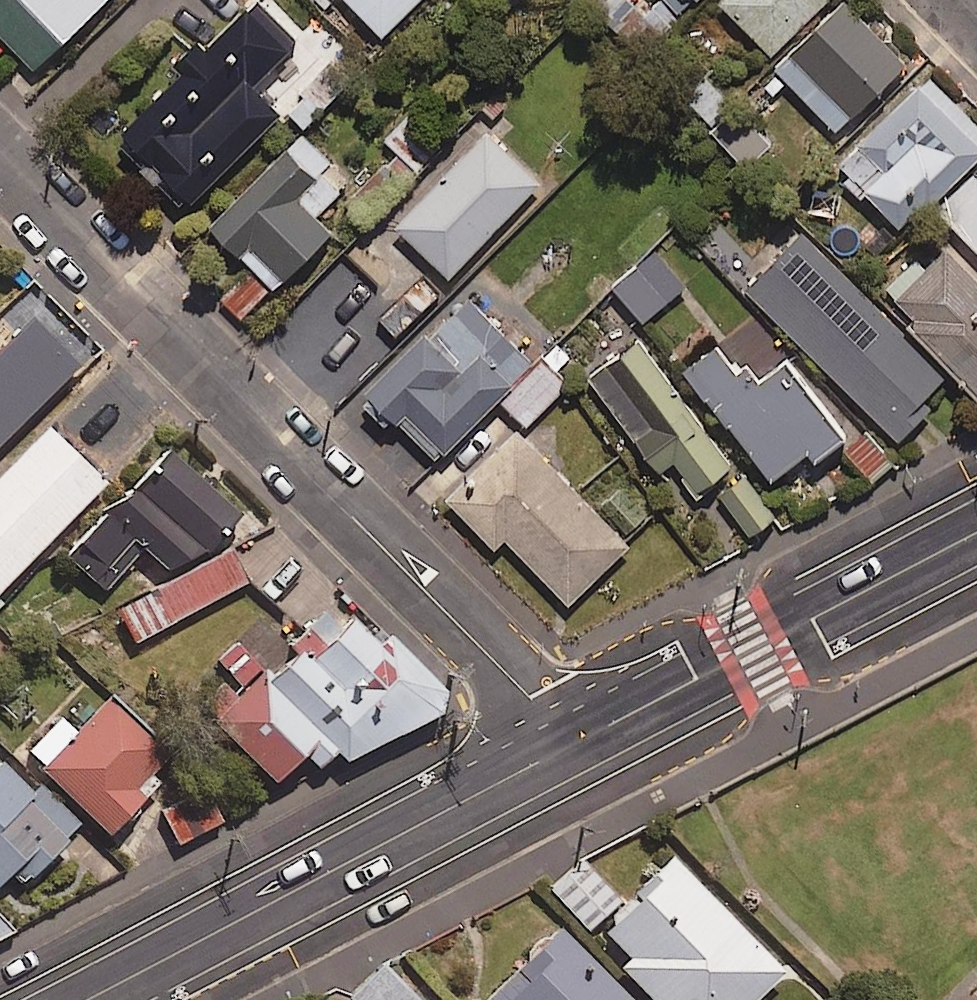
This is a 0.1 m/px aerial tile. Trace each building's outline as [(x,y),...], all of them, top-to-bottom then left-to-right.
[(36,67),(102,0),(0,0),(0,32),(36,67)] [(387,39),(426,0),(349,0),(387,39)] [(647,18),(629,0),(586,0),(646,61),(707,0),(665,0),(647,18)] [(725,6),(777,59),(837,0),(731,0),(725,6)] [(211,54),(203,47),(181,69),(189,77),(124,142),(193,211),(284,119),(256,92),(301,47),(259,5),(211,54)] [(910,73),(851,8),(781,71),(840,136),(910,73)] [(331,62),(288,108),(310,129),(354,82),(331,62)] [(840,164),(852,177),(845,184),(866,206),(874,199),(907,235),(935,208),(973,173),(976,169),(976,125),(932,77),(840,164)] [(716,132),(740,111),(714,81),(690,103),(716,132)] [(740,111),(716,132),(749,169),(774,148),(740,111)] [(447,149),(411,112),(385,137),(422,175),(447,149)] [(546,186),(490,131),(396,225),(452,280),(546,186)] [(252,267),(222,297),(244,319),(274,288),(280,294),(335,238),(317,221),(352,185),(306,140),(216,232),(252,267)] [(935,208),(976,253),(976,177),(973,173),(935,208)] [(753,294),(904,445),(937,412),(928,403),(948,382),(807,240),(753,294)] [(976,394),(976,280),(952,253),(927,277),(915,265),(884,295),(976,394)] [(689,288),(660,254),(618,290),(647,324),(689,288)] [(326,282),(288,324),(310,344),(348,302),(326,282)] [(31,289),(0,322),(0,399),(2,396),(25,418),(92,347),(31,289)] [(561,397),(473,302),(368,400),(393,427),(400,421),(440,464),(505,403),(528,428),(561,397)] [(370,323),(350,307),(325,337),(345,354),(370,323)] [(740,470),(645,345),(596,383),(665,474),(677,465),(703,498),(740,470)] [(757,397),(721,352),(691,375),(780,486),(814,458),(823,468),(851,446),(790,370),(757,397)] [(50,434),(0,485),(0,599),(107,489),(50,434)] [(633,550),(522,435),(452,503),(500,553),(511,542),(574,608),(633,550)] [(900,466),(871,438),(851,458),(880,487),(900,466)] [(139,647),(249,585),(227,543),(243,526),(175,459),(73,563),(105,595),(147,553),(164,569),(148,586),(155,597),(121,616),(139,647)] [(782,517),(758,478),(727,496),(751,536),(782,517)] [(265,676),(234,644),(216,663),(247,694),(216,724),(281,789),(308,762),(322,775),(339,758),(352,766),(442,722),(449,697),(342,600),(265,676)] [(28,761),(113,841),(160,791),(151,783),(171,762),(111,706),(79,739),(63,724),(28,761)] [(4,771),(0,774),(0,892),(14,878),(27,891),(86,832),(46,792),(35,802),(4,771)] [(223,826),(203,793),(161,819),(181,852),(223,826)] [(590,926),(664,999),(746,999),(783,964),(668,848),(590,926)] [(476,995),(481,999),(638,999),(556,917),(476,995)] [(0,919),(0,945),(13,933),(0,919)] [(383,961),(350,992),(357,999),(419,999),(383,961)] [(955,999),(976,999),(976,978),(955,999)]
